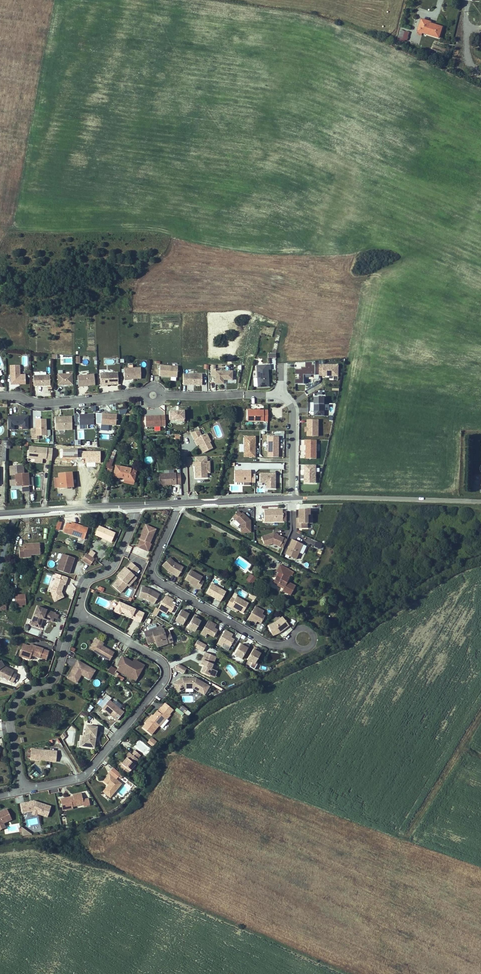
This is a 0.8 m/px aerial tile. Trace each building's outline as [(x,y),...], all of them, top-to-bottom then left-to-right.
[(428,20),(428,18),(419,16),(415,28),(436,35),(439,24),(428,20)] [(406,43),(410,32),(400,29),(397,40),(406,43)] [(293,378),(293,384),(302,384),(302,374),(313,374),(313,360),(303,361),(303,366),(299,366),(299,369),(293,369),(293,374),(297,374),(297,378),(293,378)] [(268,364),(254,365),(256,387),(267,386),(266,369),(268,368),(268,364)] [(336,364),(317,364),(317,371),(321,371),(321,375),(336,375),(336,364)] [(176,376),(177,366),(159,365),(159,375),(176,376)] [(25,385),(24,375),(19,375),(19,366),(9,366),(10,385),(14,385),(14,384),(18,384),(19,385),(25,385)] [(140,378),(140,367),(123,368),(124,379),(140,378)] [(232,378),(232,370),(215,370),(215,368),(211,368),(211,375),(215,375),(215,382),(223,382),(223,379),(232,378)] [(118,384),(117,373),(99,373),(100,385),(107,384),(118,384)] [(94,385),(93,374),(77,376),(78,387),(94,385)] [(201,384),(201,374),(183,374),(183,384),(201,384)] [(72,385),(71,375),(55,375),(56,386),(72,385)] [(49,386),(49,376),(32,376),(32,386),(49,386)] [(314,416),(324,416),(324,397),(314,397),(314,416)] [(169,410),(169,423),(184,423),(184,411),(169,410)] [(246,411),(246,421),(267,421),(267,411),(246,411)] [(101,412),(101,423),(116,424),(116,413),(101,412)] [(94,424),(94,414),(77,414),(77,425),(94,424)] [(166,425),(165,415),(145,416),(146,426),(166,425)] [(28,417),(8,418),(8,430),(28,429),(28,417)] [(73,430),(72,417),(55,417),(56,430),(73,430)] [(36,430),(31,430),(32,439),(39,438),(39,435),(46,435),(46,418),(36,419),(36,430)] [(307,431),(307,436),(318,436),(318,419),(307,420),(307,428),(307,431)] [(196,440),(199,446),(203,454),(212,449),(209,443),(210,442),(206,434),(201,437),(198,431),(191,434),(194,441),(196,440)] [(245,457),(255,457),(255,436),(245,437),(245,457)] [(268,458),(278,458),(278,437),(268,437),(268,458)] [(316,440),(305,440),(305,445),(306,445),(306,459),(316,458),(316,440)] [(51,452),(27,450),(26,462),(34,462),(35,462),(35,461),(42,461),(45,461),(45,463),(50,464),(51,452)] [(116,455),(111,453),(105,471),(107,472),(108,468),(112,469),(116,455)] [(197,467),(197,473),(195,473),(196,479),(207,479),(207,474),(207,463),(207,457),(196,458),(196,463),(193,463),(193,467),(197,467)] [(316,465),(305,465),(305,483),(316,483),(316,465)] [(134,483),(136,473),(115,468),(113,478),(125,481),(134,483)] [(249,472),(233,472),(233,483),(253,483),(253,476),(249,476),(249,472)] [(181,485),(181,474),(159,476),(159,487),(181,485)] [(265,489),(274,489),(274,474),(259,474),(258,475),(258,483),(265,483),(265,489)] [(71,475),(58,476),(60,490),(64,490),(64,488),(72,488),(71,475)] [(28,476),(15,477),(16,487),(21,487),(21,486),(28,485),(28,476)] [(283,511),(283,509),(265,509),(265,521),(283,521),(283,520),(287,520),(287,511),(283,511)] [(309,523),(309,519),(311,519),(311,509),(302,509),(302,514),(301,514),(301,518),(297,518),(297,528),(308,528),(308,523),(309,523)] [(248,518),(247,519),(246,518),(247,517),(242,512),(241,513),(238,511),(232,516),(240,524),(240,532),(250,532),(250,520),(248,518)] [(71,524),(67,522),(65,530),(85,538),(89,527),(85,525),(84,527),(78,525),(79,523),(72,521),(71,524)] [(156,528),(146,524),(143,531),(144,532),(143,533),(142,533),(140,538),(141,538),(138,545),(148,550),(151,543),(150,542),(156,528)] [(99,526),(95,535),(111,542),(115,533),(99,526)] [(288,539),(278,535),(278,536),(276,535),(276,534),(274,533),(262,537),(264,543),(270,541),(284,548),(288,539)] [(297,559),(304,544),(294,539),(286,554),(297,559)] [(316,541),(314,547),(321,549),(323,544),(316,541)] [(22,549),(18,549),(20,560),(24,559),(23,557),(31,556),(40,555),(39,544),(22,546),(22,549)] [(95,558),(87,552),(82,558),(90,564),(95,558)] [(73,557),(61,553),(56,569),(68,573),(70,568),(68,567),(70,561),(72,562),(73,557)] [(177,577),(182,568),(173,563),(169,558),(161,566),(167,571),(167,570),(171,572),(170,573),(177,577)] [(139,570),(132,563),(126,569),(126,568),(117,577),(118,578),(111,585),(119,593),(126,585),(125,585),(134,576),(133,576),(139,570)] [(278,583),(284,587),(282,590),(290,595),(295,585),(287,581),(290,575),(292,576),(294,572),(289,569),(289,568),(280,564),(276,571),(278,572),(283,574),(280,578),(276,576),(272,583),(277,585),(278,583)] [(198,589),(204,579),(189,570),(184,580),(189,583),(196,586),(195,587),(198,589)] [(48,585),(51,575),(46,573),(43,583),(48,585)] [(67,576),(61,574),(59,578),(55,577),(50,592),(55,600),(63,596),(60,591),(63,584),(64,584),(67,576)] [(247,580),(248,580),(250,578),(253,580),(251,583),(253,584),(256,580),(256,578),(251,574),(247,580)] [(128,587),(136,578),(134,576),(125,585),(126,585),(128,587)] [(219,601),(225,592),(211,584),(205,593),(212,597),(212,596),(217,598),(216,599),(219,601)] [(159,595),(152,591),(151,592),(148,590),(148,589),(141,587),(138,598),(144,599),(153,605),(159,595)] [(245,598),(247,593),(240,590),(238,595),(245,598)] [(25,594),(16,594),(16,603),(22,603),(26,603),(25,594)] [(242,612),(247,603),(232,594),(226,605),(230,607),(230,606),(237,610),(242,612)] [(170,604),(169,603),(170,599),(164,596),(157,610),(162,612),(163,609),(170,613),(174,606),(170,604)] [(116,607),(113,613),(118,615),(119,614),(120,612),(131,616),(130,619),(139,623),(142,614),(117,604),(116,607)] [(55,612),(37,605),(30,624),(38,626),(41,617),(43,618),(44,615),(53,618),(55,612)] [(260,623),(264,615),(257,612),(259,608),(254,606),(247,619),(253,623),(254,619),(256,620),(260,623)] [(182,625),(189,612),(185,610),(184,612),(182,611),(180,610),(176,619),(177,622),(182,625)] [(195,630),(200,621),(199,621),(197,620),(198,617),(194,615),(186,628),(192,631),(195,630)] [(282,629),(288,624),(281,616),(274,622),(267,625),(272,635),(279,632),(278,631),(281,628),(282,629)] [(213,637),(217,630),(213,628),(212,627),(214,624),(208,620),(200,634),(205,637),(207,634),(213,637)] [(152,630),(144,632),(147,641),(154,639),(155,641),(157,647),(167,644),(164,635),(163,629),(153,632),(152,630)] [(230,647),(234,639),(230,637),(228,636),(230,633),(224,630),(217,643),(221,646),(223,643),(230,647)] [(99,640),(92,650),(109,660),(113,652),(107,648),(106,650),(104,649),(105,647),(106,644),(99,640)] [(193,647),(203,652),(206,645),(197,640),(193,647)] [(241,659),(249,646),(244,643),(243,645),(241,644),(240,644),(235,652),(236,655),(241,659)] [(21,644),(18,655),(28,659),(29,655),(44,660),(47,651),(41,649),(32,645),(31,647),(21,644)] [(255,661),(260,653),(259,652),(257,651),(258,649),(254,646),(246,659),(252,662),(255,661)] [(205,654),(202,661),(202,662),(201,666),(204,667),(201,673),(212,678),(214,671),(211,670),(216,658),(205,654)] [(132,663),(122,657),(117,666),(118,667),(116,671),(123,675),(125,671),(136,678),(142,668),(135,664),(134,667),(131,665),(132,663)] [(76,660),(67,676),(72,679),(73,677),(77,679),(80,674),(88,679),(93,670),(76,660)] [(3,667),(0,663),(0,677),(12,683),(15,675),(11,674),(12,671),(3,667)] [(179,664),(175,666),(176,670),(183,674),(187,669),(179,664)] [(111,666),(107,673),(112,676),(116,670),(111,666)] [(136,678),(125,671),(123,675),(134,681),(136,678)] [(182,679),(173,684),(176,689),(179,687),(181,690),(185,688),(193,687),(201,692),(201,690),(205,693),(207,689),(210,690),(212,686),(209,685),(198,679),(197,680),(183,681),(182,679)] [(122,713),(108,701),(101,710),(116,721),(122,713)] [(163,705),(160,709),(169,716),(172,712),(163,705)] [(181,705),(178,708),(188,716),(191,713),(181,705)] [(149,721),(148,720),(144,725),(145,726),(142,730),(151,736),(158,727),(164,719),(166,720),(169,716),(160,709),(157,713),(156,712),(152,717),(149,721)] [(83,740),(83,745),(89,746),(89,745),(92,745),(94,737),(96,737),(97,726),(86,725),(84,735),(82,734),(81,740),(83,740)] [(147,743),(153,747),(157,741),(151,737),(147,743)] [(140,739),(133,746),(144,757),(151,750),(140,739)] [(56,753),(30,751),(30,761),(55,763),(56,753)] [(122,763),(119,767),(128,775),(139,761),(130,755),(127,759),(123,764),(122,763)] [(35,764),(32,766),(39,774),(42,772),(35,764)] [(111,775),(105,782),(110,786),(111,787),(110,788),(109,788),(105,793),(112,799),(123,785),(111,775)] [(66,801),(65,800),(61,801),(63,811),(67,810),(67,808),(72,807),(72,809),(83,807),(81,795),(73,797),(73,799),(73,800),(66,801)] [(30,804),(20,806),(22,816),(33,813),(37,815),(37,816),(47,820),(51,809),(36,804),(30,806),(30,804)] [(11,822),(6,812),(0,815),(0,827),(11,822)]
